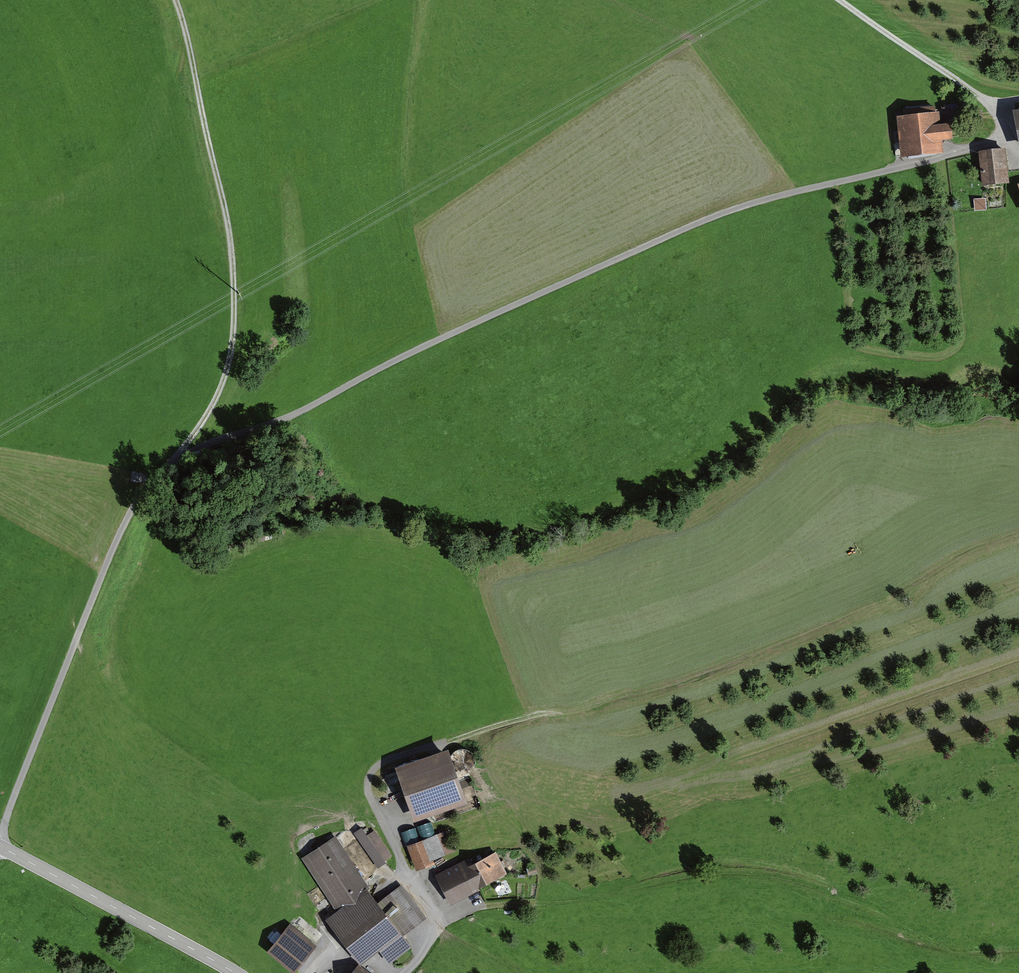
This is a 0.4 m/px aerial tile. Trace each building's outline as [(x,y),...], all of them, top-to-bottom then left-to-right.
[(940,113),(899,118),(903,157),(943,153),(941,142),(953,141),(952,124),(942,125),(940,113)] [(1008,150),(980,153),(984,185),(1011,182),(1008,150)] [(988,211),(987,200),(976,201),(976,212),(988,211)] [(467,804),(449,750),(396,768),(415,822),(467,804)] [(380,869),(396,858),(376,830),(366,837),(361,830),(356,834),(380,869)] [(410,845),(418,868),(459,854),(451,831),(410,845)] [(390,963),(412,947),(405,937),(432,918),(405,878),(380,895),(338,835),(304,859),(341,911),(330,919),(360,962),(380,948),(390,963)] [(509,877),(497,853),(474,865),(471,859),(436,877),(451,906),(509,877)] [(529,877),(538,875),(536,867),(527,869),(529,877)] [(296,972),(318,944),(289,922),(268,951),(296,972)] [(359,963),(351,972),(372,972),(359,963)]
